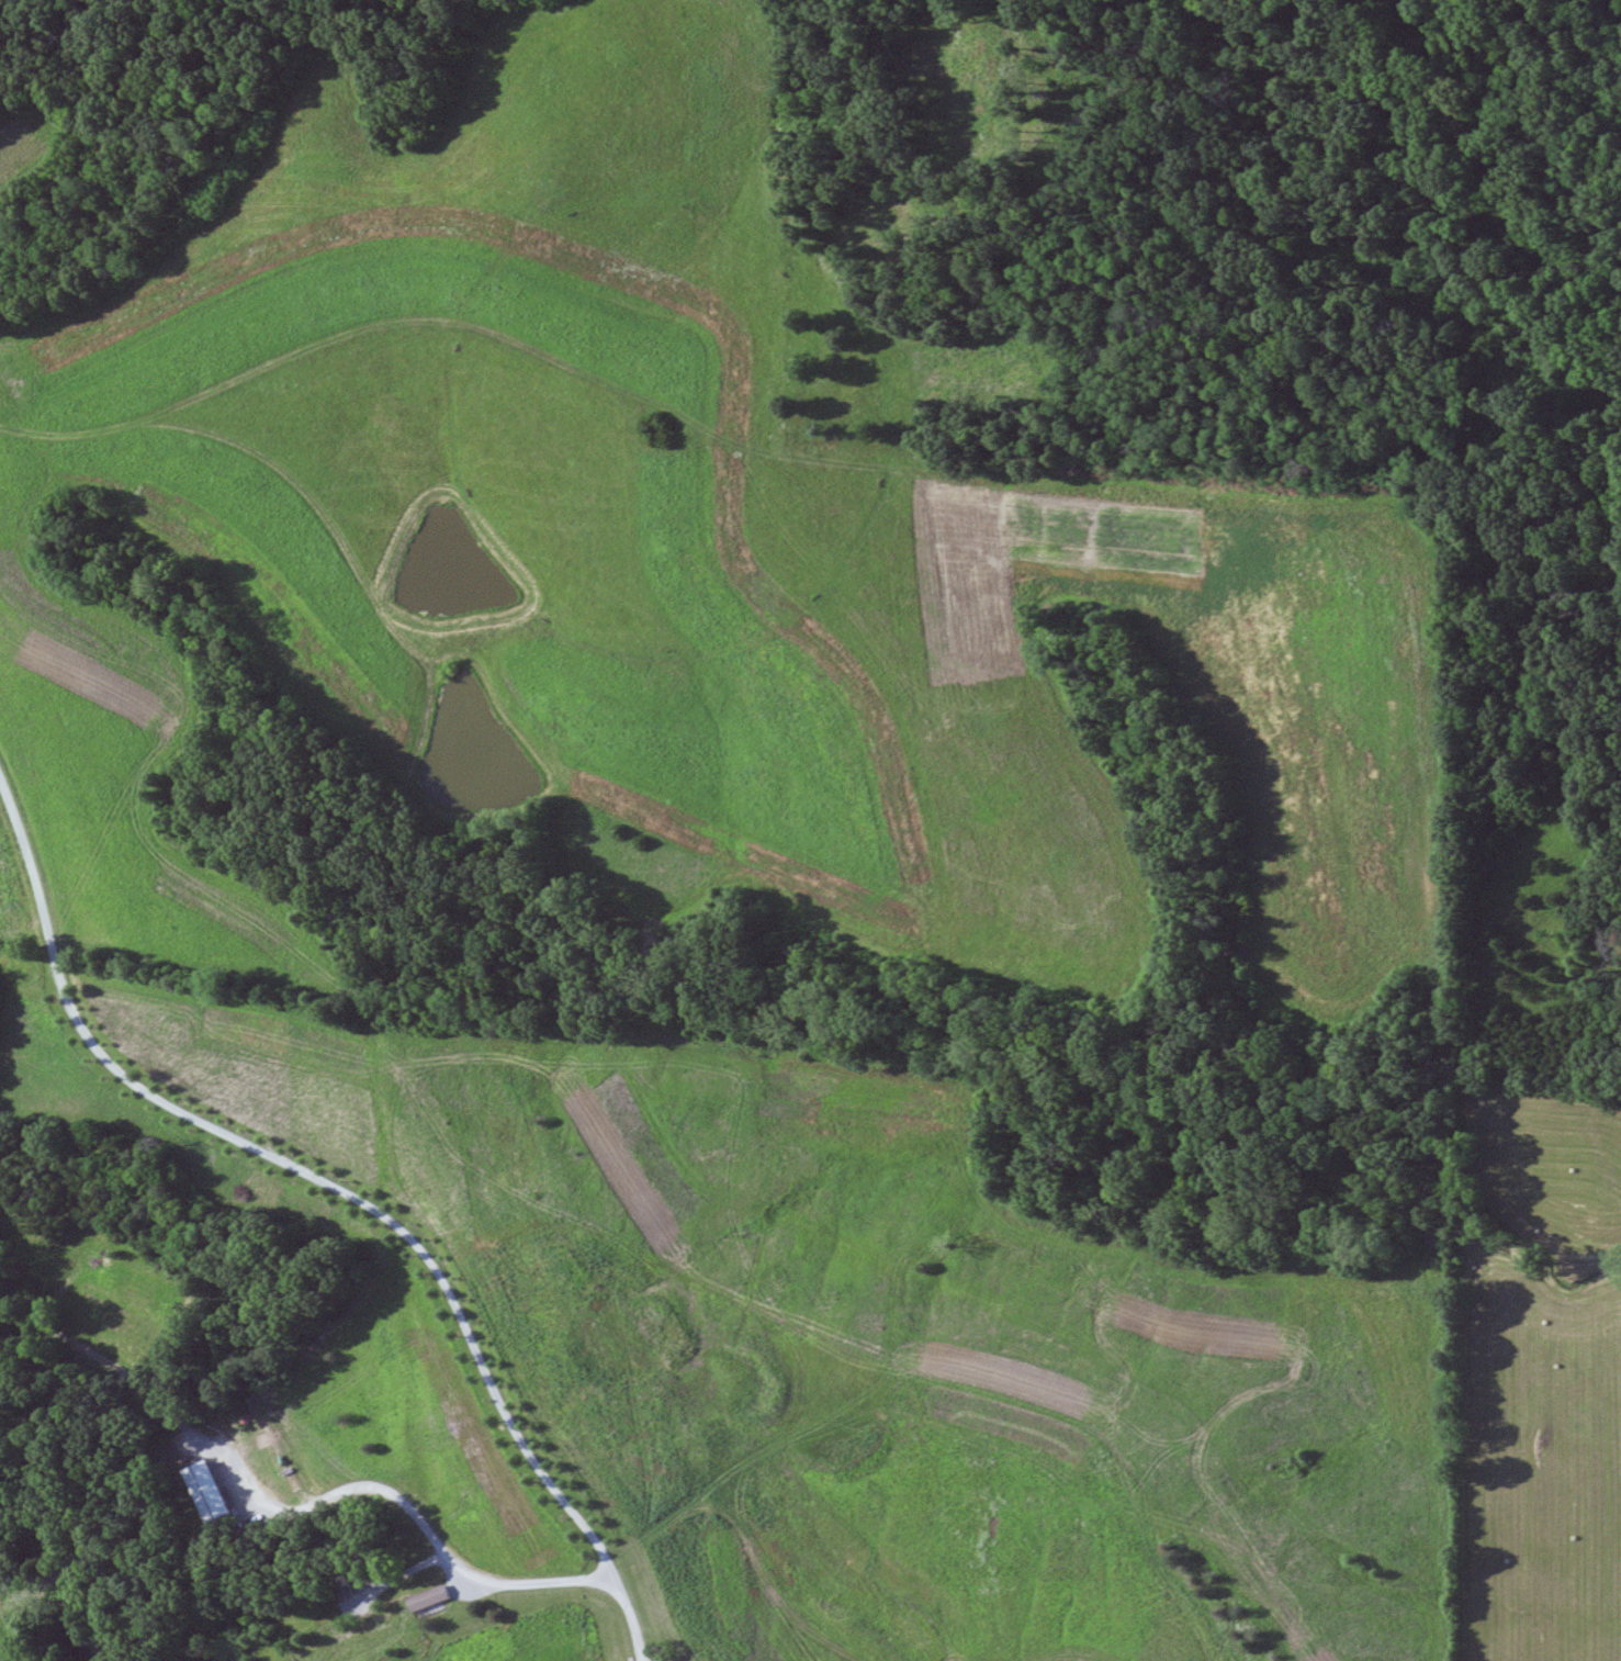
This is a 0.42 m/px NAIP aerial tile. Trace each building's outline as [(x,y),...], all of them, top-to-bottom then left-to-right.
[(44,1236),(38,1231),(28,1243),(35,1248),(44,1236)] [(220,1460),(195,1470),(218,1525),(242,1515),(220,1460)] [(462,1598),(455,1584),(419,1600),(426,1614),(462,1598)]
